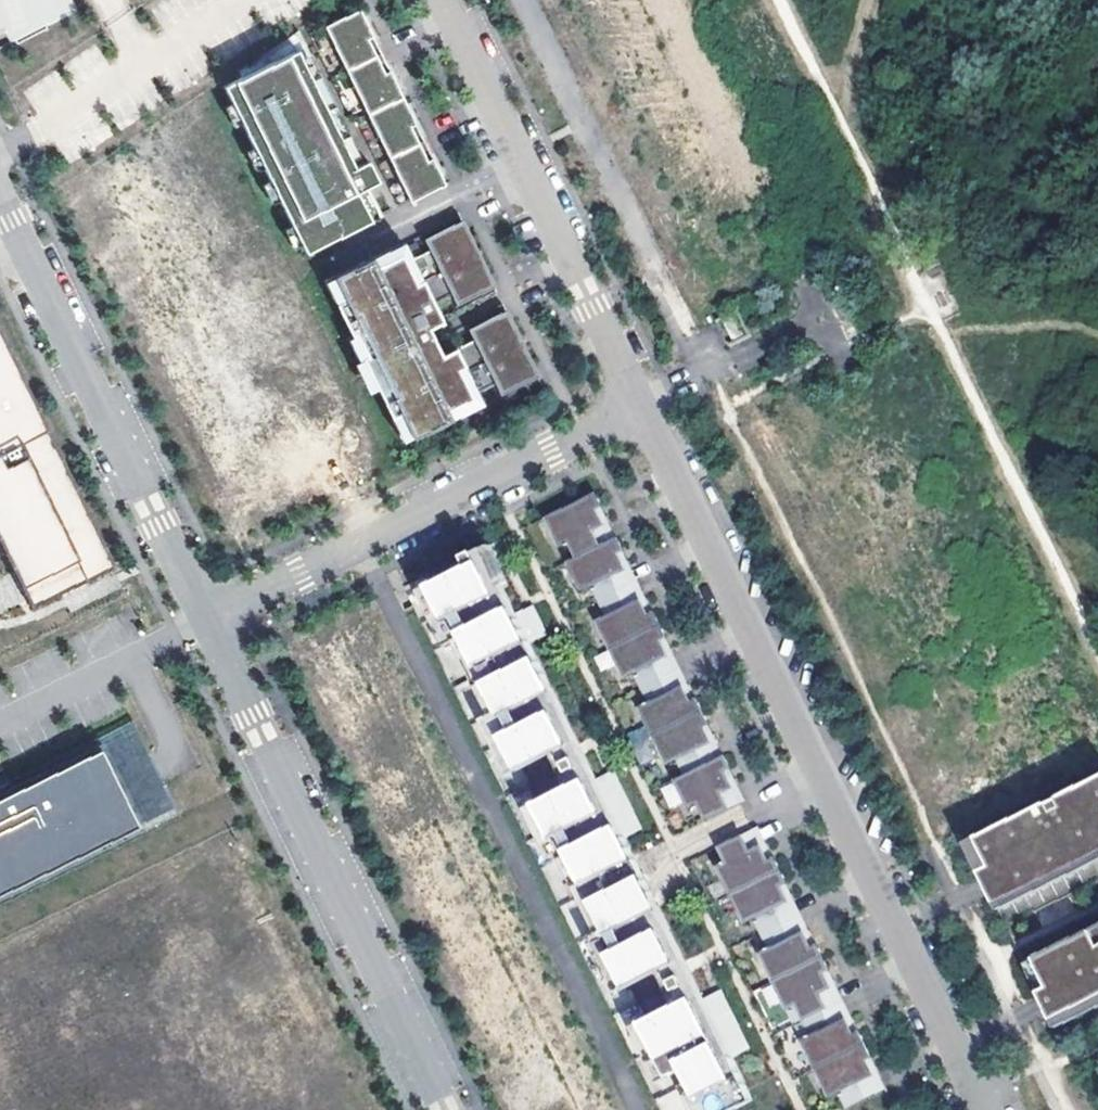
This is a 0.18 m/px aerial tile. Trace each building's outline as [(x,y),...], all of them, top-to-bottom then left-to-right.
[(363,17),(328,34),(410,201),(445,184),(436,166),(368,28),(363,17)] [(238,69),(242,76),(297,49),(358,173),(367,169),(299,30),(238,69)] [(242,76),(223,86),(304,253),(381,215),(371,193),(367,186),(378,180),(371,167),(367,169),(358,173),(297,49),(242,76)] [(378,180),(367,186),(371,193),(381,187),(378,180)] [(423,238),(429,249),(468,230),(465,225),(462,219),(423,238)] [(401,242),(323,280),(402,443),(480,404),(475,393),(494,384),(533,365),(512,321),(473,340),(441,356),(427,327),(440,321),(432,302),(450,293),(489,275),(468,230),(429,249),(409,259),(401,242)] [(489,275),(450,293),(456,305),(495,286),(489,275)] [(468,329),(473,340),(512,321),(507,310),(468,329)] [(724,321),(733,339),(745,333),(735,315),(724,321)] [(0,329),(0,541),(32,606),(115,566),(0,329)] [(494,384),(499,395),(538,376),(533,365),(494,384)] [(596,493),(546,517),(561,546),(569,542),(577,557),(612,540),(596,508),(602,505),(596,493)] [(605,512),(602,505),(596,508),(612,540),(617,537),(605,512)] [(504,537),(490,544),(510,586),(517,582),(504,537)] [(612,540),(577,557),(568,561),(582,590),(591,586),(598,601),(633,584),(618,553),(624,550),(617,537),(612,540)] [(405,586),(661,1109),(693,1109),(694,1109),(695,1109),(720,1109),(751,1095),(732,1057),(704,997),(628,836),(600,776),(535,640),(521,610),(510,586),(490,544),(405,586)] [(628,559),(624,550),(618,553),(633,584),(639,581),(628,559)] [(0,578),(0,612),(23,601),(8,574),(0,578)] [(648,614),(654,611),(639,581),(633,584),(648,614)] [(633,584),(598,601),(606,616),(597,620),(611,649),(620,644),(660,624),(654,611),(648,614),(633,584)] [(538,602),(521,610),(535,640),(552,632),(538,602)] [(666,637),(660,624),(620,644),(634,674),(625,679),(632,692),(675,671),(660,640),(666,637)] [(660,640),(675,671),(681,668),(670,644),(666,637),(660,640)] [(690,702),(696,698),(681,668),(675,671),(690,702)] [(675,671),(632,692),(653,736),(662,731),(703,711),(696,698),(690,702),(675,671)] [(670,747),(661,752),(674,779),(683,775),(718,758),(703,727),(709,724),(703,711),(662,731),(670,747)] [(0,887),(0,899),(181,808),(137,721),(101,739),(140,816),(0,887)] [(724,755),(709,724),(703,727),(718,758),(724,755)] [(646,725),(627,732),(639,765),(658,758),(646,725)] [(140,816),(101,739),(43,768),(0,790),(0,887),(140,816)] [(718,758),(683,775),(705,820),(740,802),(724,771),(730,768),(724,755),(718,758)] [(746,800),(730,768),(724,771),(740,802),(746,800)] [(617,769),(600,776),(628,836),(644,828),(617,769)] [(979,869),(994,899),(1097,848),(1097,776),(976,836),(989,864),(979,869)] [(768,860),(753,829),(718,846),(726,862),(717,866),(730,895),(780,870),(774,857),(768,860)] [(976,836),(965,841),(979,869),(989,864),(976,836)] [(994,899),(998,907),(1097,859),(1097,848),(994,899)] [(786,883),(780,870),(730,895),(745,924),(754,919),(761,933),(795,916),(780,886),(786,883)] [(801,914),(786,883),(780,886),(795,916),(801,914)] [(816,944),(801,914),(795,916),(810,947),(816,944)] [(795,916),(761,933),(761,935),(752,939),(773,981),(823,957),(816,944),(810,947),(795,916)] [(1052,1018),(1097,995),(1097,925),(1035,956),(1049,985),(1038,989),(1052,1018)] [(1024,962),(1038,989),(1049,985),(1035,956),(1024,962)] [(823,957),(773,981),(780,996),(789,992),(803,1020),(838,1003),(823,973),(829,970),(823,957)] [(844,1000),(829,970),(823,973),(838,1003),(844,1000)] [(721,989),(704,997),(732,1057),(749,1049),(721,989)] [(1055,1026),(1097,1005),(1097,995),(1052,1018),(1055,1026)] [(853,1034),(859,1031),(844,1000),(838,1003),(853,1034)] [(838,1003),(803,1020),(804,1023),(795,1027),(815,1068),(865,1044),(859,1031),(853,1034),(838,1003)] [(871,1056),(865,1044),(815,1068),(822,1084),(832,1080),(845,1108),(881,1091),(865,1059),(871,1056)] [(887,1088),(871,1056),(865,1059),(881,1091),(887,1088)]
